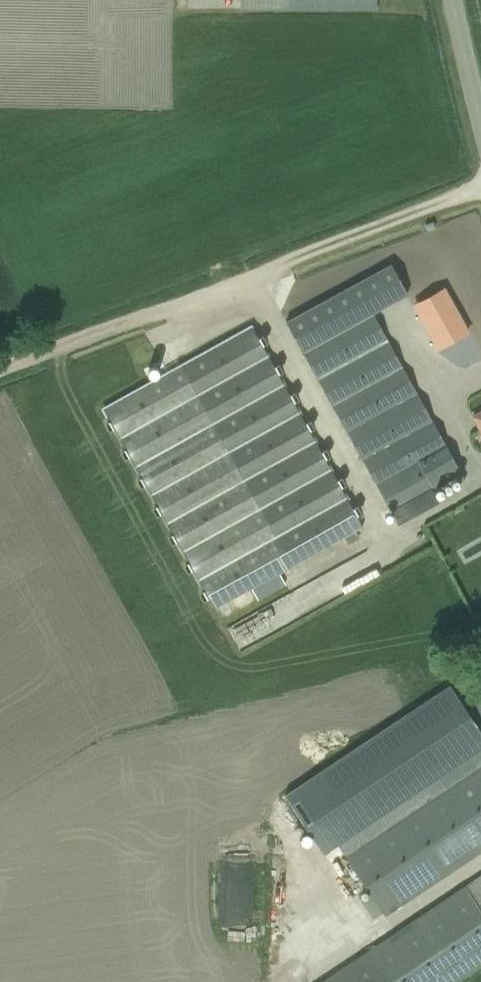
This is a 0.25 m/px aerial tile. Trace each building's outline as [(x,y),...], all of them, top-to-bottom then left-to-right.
[(460,472),(372,313),(407,294),(389,263),(284,321),(395,521),(437,498),(431,488),(460,472)] [(430,304),(418,311),(427,328),(429,327),(434,336),(432,337),(438,348),(466,332),(442,288),(427,297),(430,304)] [(249,325),(101,408),(213,609),(361,526),(249,325)] [(471,416),(480,434),(480,411),(471,416)] [(284,795),(323,853),(336,844),(383,916),(480,850),(480,733),(449,685),(284,795)] [(470,699),(480,718),(480,693),(470,699)] [(365,950),(316,981),(456,981),(480,965),(480,873),(365,950)]
